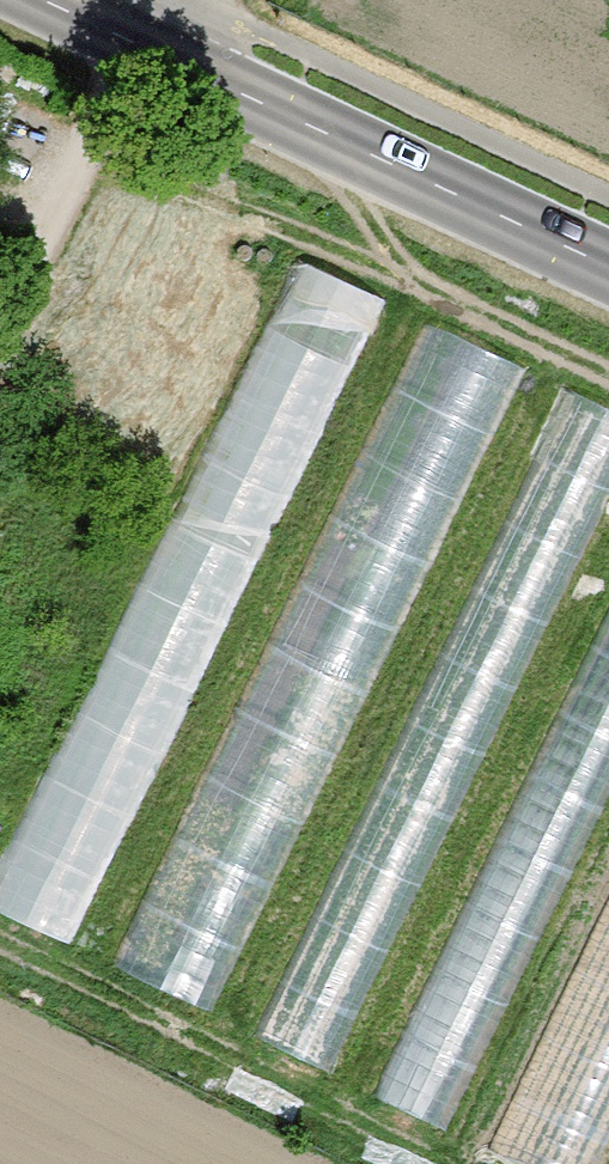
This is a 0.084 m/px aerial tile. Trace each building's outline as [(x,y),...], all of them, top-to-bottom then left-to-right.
[(93,941),(389,289),(297,248),(2,899),(93,941)] [(419,309),(148,969),(238,1006),(508,345),(419,309)] [(272,1031),(340,1062),(608,483),(608,396),(574,380),(272,1031)] [(451,1005),(519,1031),(608,802),(608,602),(451,1005)] [(527,1154),(551,1163),(608,1163),(608,944),(527,1154)]
